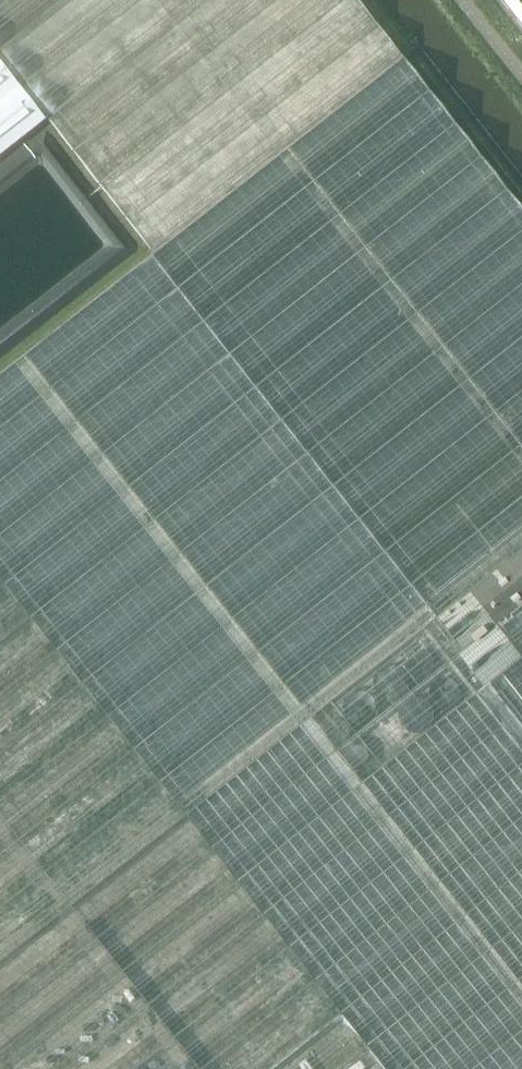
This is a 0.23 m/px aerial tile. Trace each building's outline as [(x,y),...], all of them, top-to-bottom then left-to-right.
[(154,253),(403,57),(359,0),(0,0),(0,52),(154,253)] [(403,57),(154,253),(0,374),(0,1068),(521,1068),(521,208),(403,57)] [(46,119),(0,59),(0,155),(46,119)]
